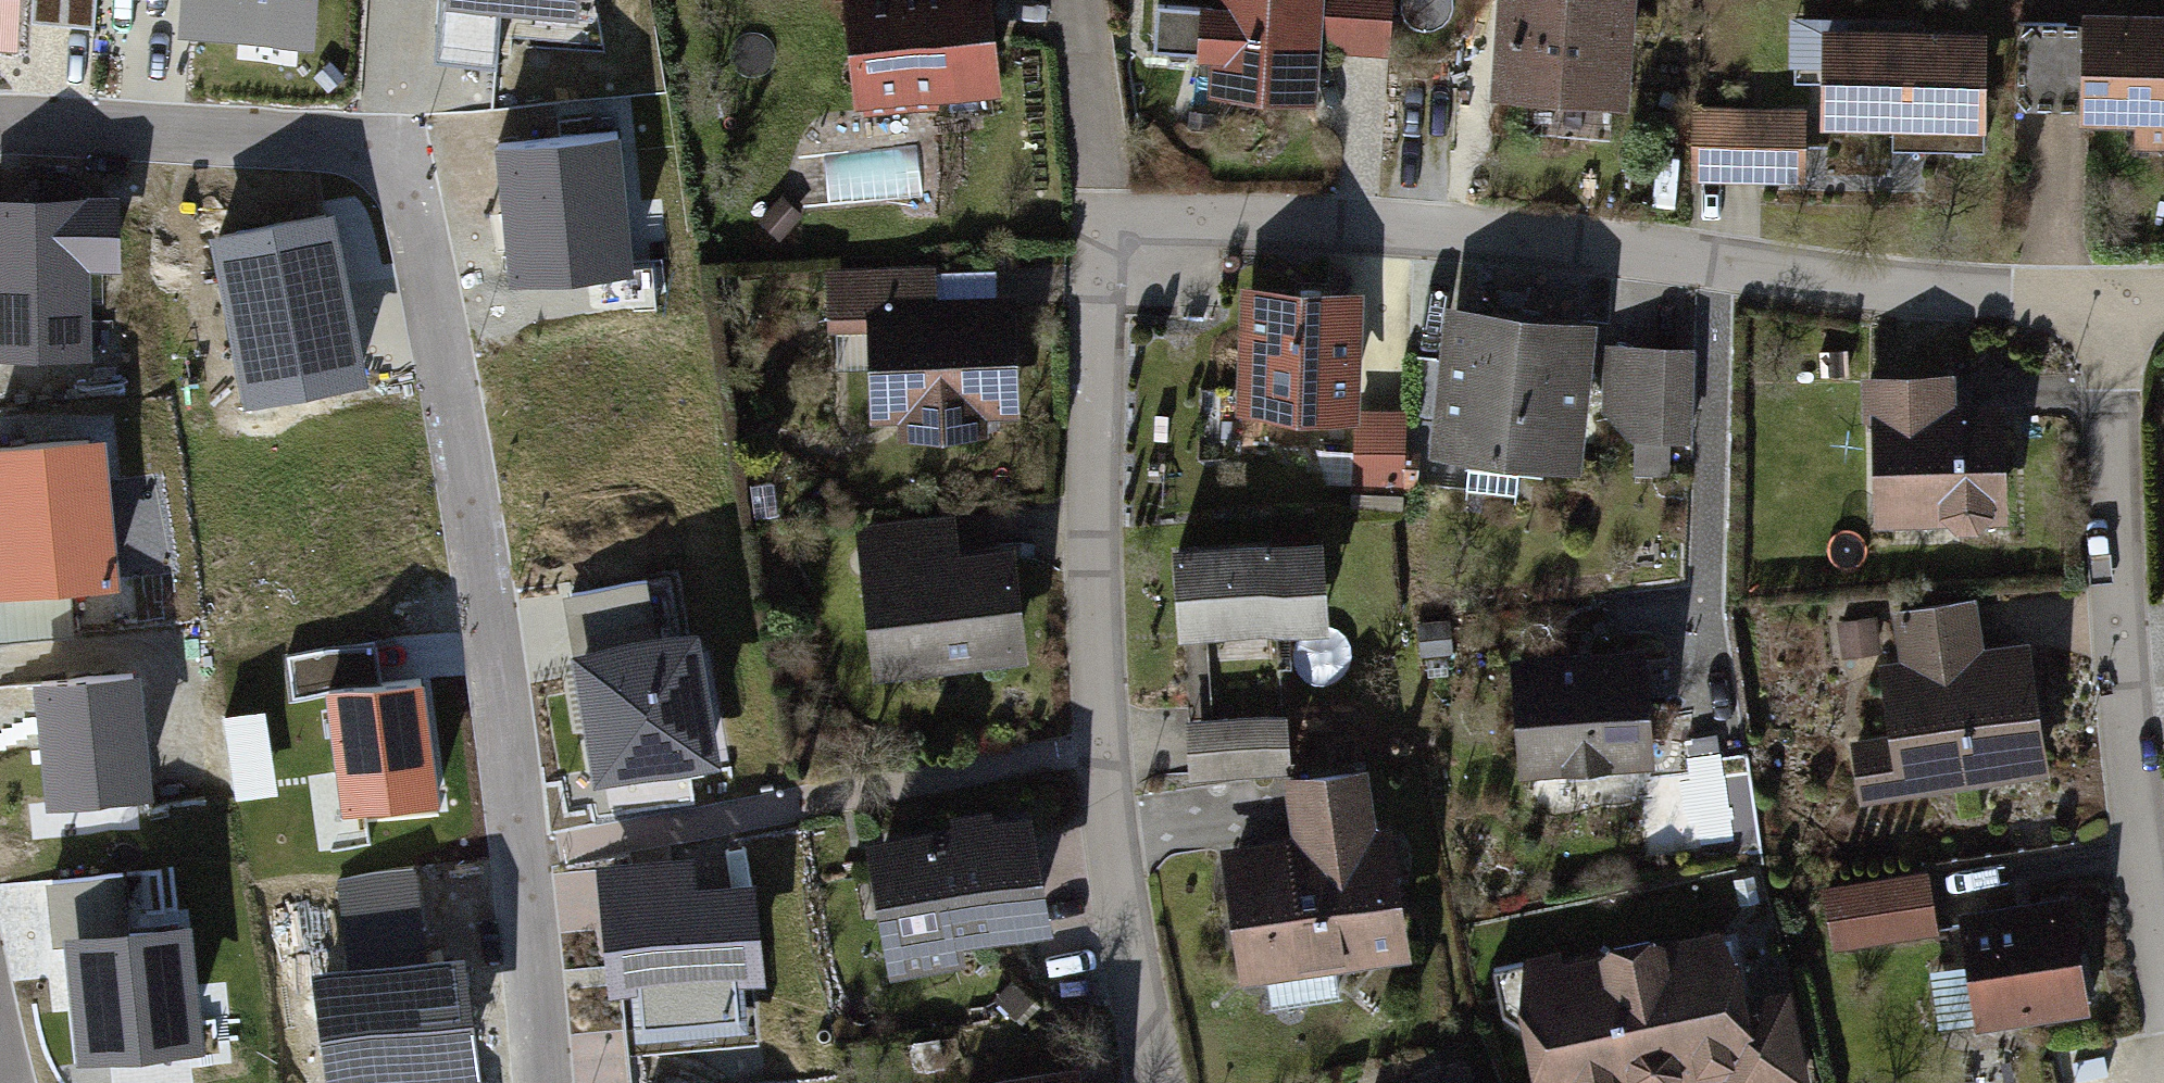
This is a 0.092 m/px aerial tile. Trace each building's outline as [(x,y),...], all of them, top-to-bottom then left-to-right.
[(10,32),(12,0),(0,0),(0,32),(10,32)] [(193,17),(300,27),(303,0),(195,0),(193,17)] [(863,105),(934,97),(932,82),(998,74),(989,0),(850,0),(863,105)] [(1211,88),(1313,94),(1317,35),(1388,39),(1390,0),(1215,0),(1211,88)] [(1511,75),(1648,82),(1652,0),(1515,0),(1511,75)] [(2086,14),(2087,114),(2137,114),(2138,142),(2163,142),(2163,14),(2086,14)] [(1981,23),(1824,20),(1822,118),(1897,119),(1897,140),(1980,141),(1981,23)] [(1801,108),(1691,109),(1692,176),(1802,175),(1801,108)] [(518,272),(631,269),(627,147),(514,150),(518,272)] [(84,348),(83,264),(115,263),(114,195),(0,197),(0,349),(84,348)] [(335,208),(212,232),(246,407),(369,383),(335,208)] [(941,264),(831,266),(832,337),(884,336),(885,408),(911,408),(911,420),(997,419),(996,406),(1015,406),(1013,295),(942,296),(941,264)] [(1244,291),(1242,406),(1348,408),(1350,293),(1244,291)] [(1595,329),(1451,315),(1439,444),(1583,457),(1595,329)] [(1621,333),(1620,434),(1699,435),(1700,334),(1621,333)] [(1969,373),(1880,376),(1884,512),(2016,508),(2013,405),(1970,406),(1969,373)] [(1398,487),(1401,412),(1358,411),(1356,485),(1398,487)] [(0,439),(0,590),(120,578),(104,428),(0,439)] [(958,514),(856,528),(874,665),(1033,645),(1020,543),(963,550),(958,514)] [(1315,537),(1176,548),(1182,629),(1321,619),(1315,537)] [(1896,734),(1858,741),(1866,785),(2062,749),(2041,636),(1999,644),(1991,597),(1898,614),(1907,666),(1884,670),(1896,734)] [(1875,615),(1834,623),(1841,660),(1882,652),(1875,615)] [(697,628),(572,649),(595,781),(719,760),(697,628)] [(1662,645),(1529,652),(1535,758),(1668,751),(1662,645)] [(39,680),(52,793),(144,783),(132,670),(39,680)] [(333,689),(348,807),(437,796),(421,678),(333,689)] [(1303,712),(1199,720),(1203,775),(1307,768),(1303,712)] [(1310,838),(1398,825),(1388,763),(1301,777),(1310,838)] [(1044,810),(884,834),(904,959),(977,948),(974,930),(1060,917),(1044,810)] [(1398,825),(1310,838),(1238,848),(1256,964),(1415,940),(1398,825)] [(756,877),(696,883),(694,852),(596,861),(607,995),(630,993),(634,1039),(748,1029),(744,981),(765,979),(756,877)] [(1939,869),(1829,884),(1837,942),(1947,928),(1939,869)] [(2108,996),(2092,890),(1969,908),(1977,961),(1937,966),(1945,1020),(2108,996)] [(180,919),(73,930),(85,1048),(193,1037),(180,919)] [(1537,963),(1561,1082),(1640,1082),(1746,1062),(1751,1082),(1781,1082),(1827,1074),(1810,987),(1761,997),(1746,921),(1537,963)] [(333,1082),(364,1082),(481,1066),(465,956),(318,977),(333,1082)] [(1405,1082),(1488,1082),(1480,1059),(1405,1082)] [(977,1078),(977,1082),(1099,1082),(1096,1062),(977,1078)]
